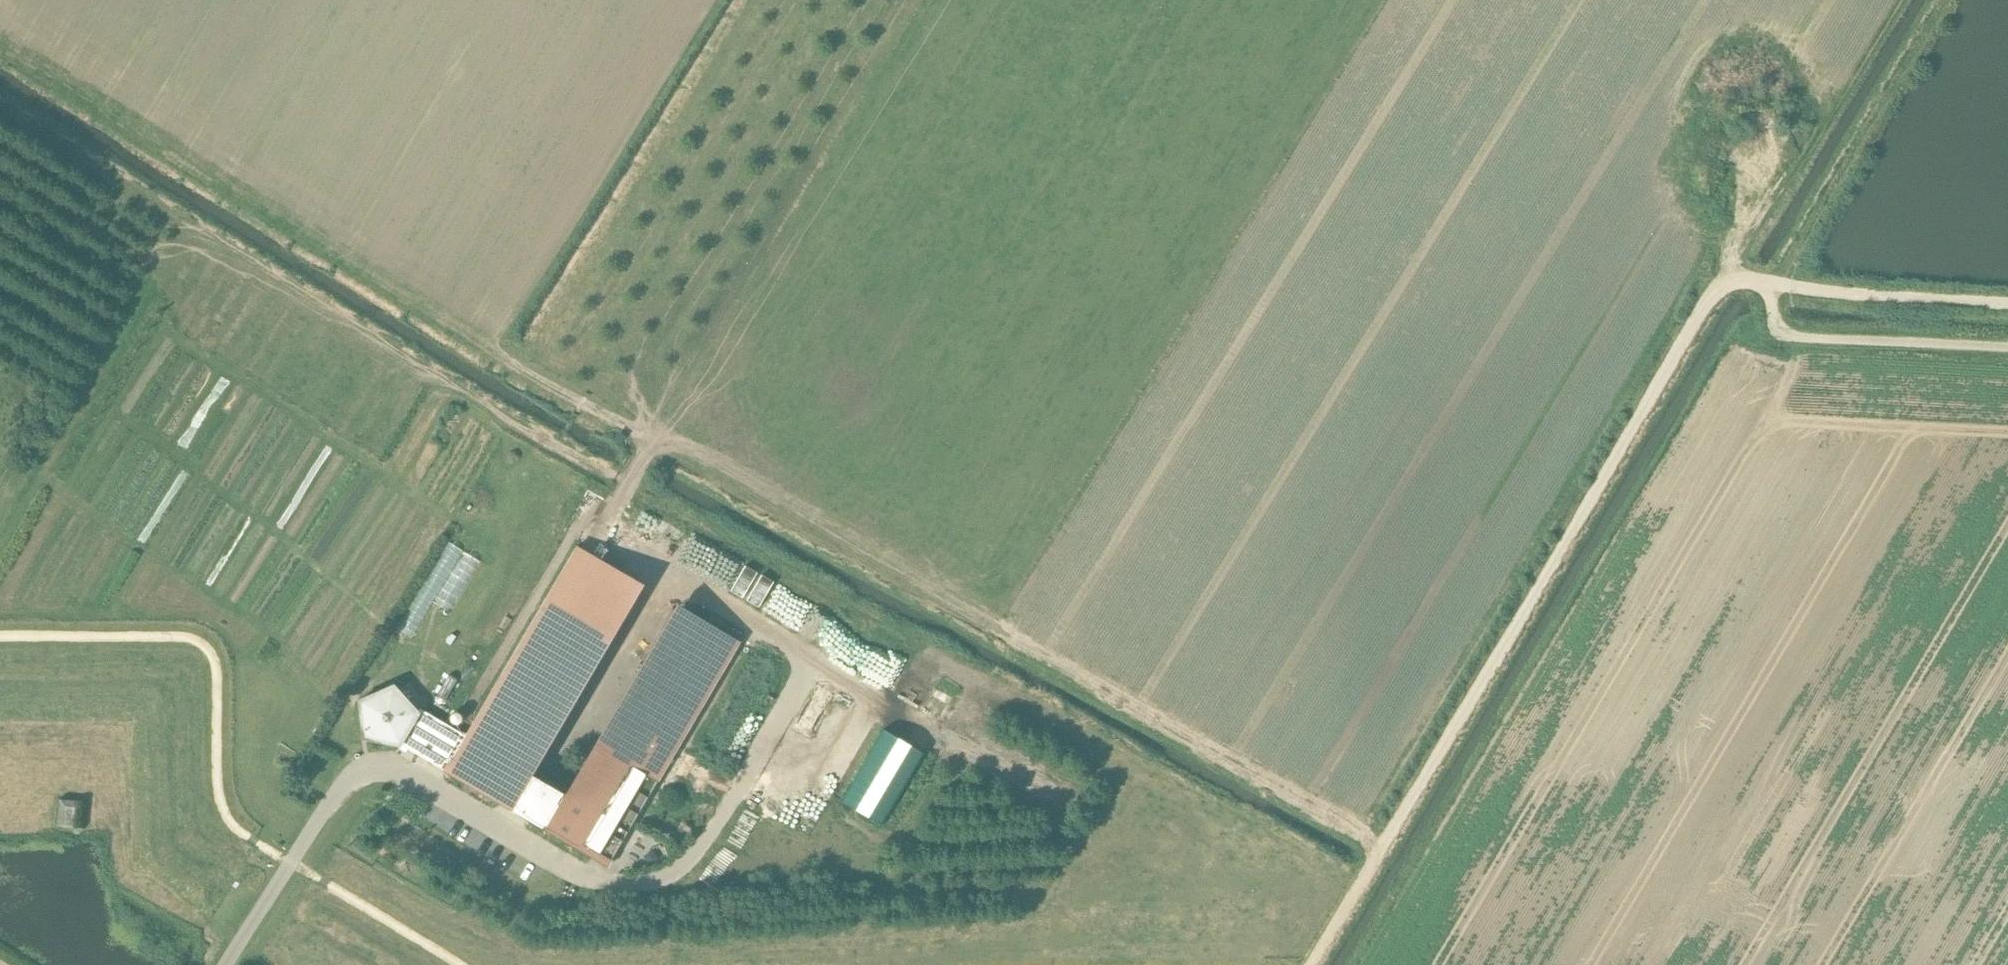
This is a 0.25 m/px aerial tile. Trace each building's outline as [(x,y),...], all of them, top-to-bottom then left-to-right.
[(441,539),(401,632),(420,640),(460,547),(441,539)] [(445,771),(444,772),(607,867),(739,642),(676,605),(594,743),(603,748),(573,800),(529,774),(641,585),(577,547),(466,736),(419,709),(416,713),(392,687),(359,702),(363,738),(398,745),(399,744),(445,771)] [(77,807),(54,806),(54,835),(77,836),(77,807)]
